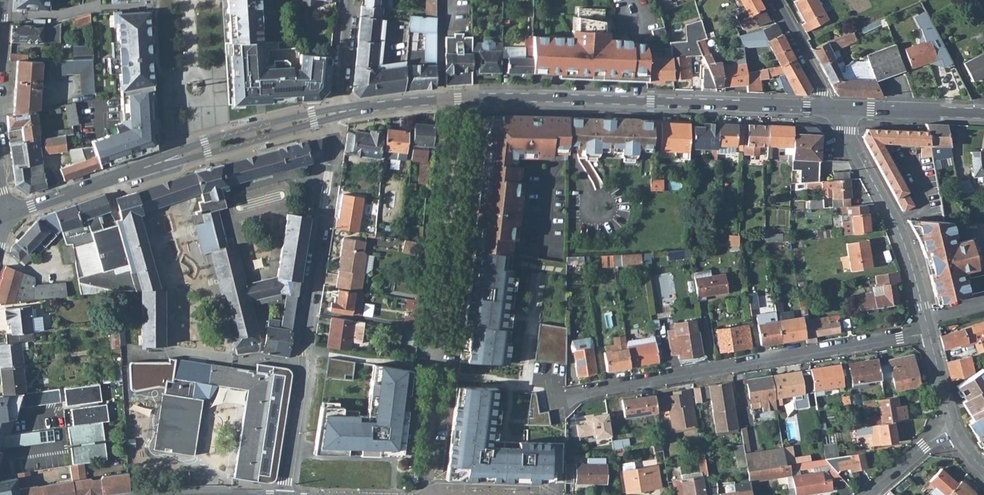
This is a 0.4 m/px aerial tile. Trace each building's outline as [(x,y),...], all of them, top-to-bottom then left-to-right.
[(15,8),(48,10),(49,0),(16,0),(15,8)] [(261,42),(260,28),(261,28),(259,0),(227,0),(230,42),(261,42)] [(364,6),(361,5),(360,16),(363,16),(381,18),(382,7),(386,8),(387,0),(365,0),(364,6)] [(436,18),(436,0),(426,0),(426,16),(436,18)] [(673,8),(670,0),(656,0),(659,12),(673,8)] [(759,0),(739,0),(744,10),(734,15),(742,30),(754,27),(770,20),(759,0)] [(805,31),(828,19),(818,0),(796,0),(794,1),(804,22),(801,24),(805,31)] [(628,77),(629,43),(629,40),(608,39),(603,39),(603,31),(604,9),(578,8),(577,30),(576,38),(571,37),(532,35),(532,37),(531,72),(628,77)] [(148,12),(115,13),(117,42),(115,42),(116,57),(112,58),(108,58),(109,66),(110,66),(111,74),(120,73),(121,91),(153,86),(152,71),(153,71),(152,56),(153,56),(152,34),(151,34),(150,26),(149,26),(148,12)] [(75,27),(92,22),(91,14),(73,20),(75,27)] [(358,96),(402,90),(405,66),(375,69),(381,18),(363,16),(360,16),(352,90),(358,96)] [(402,90),(435,86),(435,65),(436,18),(426,16),(409,16),(409,22),(408,30),(424,31),(424,60),(424,65),(405,65),(405,66),(402,90)] [(381,18),(375,69),(405,66),(405,65),(405,61),(379,64),(384,19),(381,18)] [(879,20),(882,27),(887,25),(885,18),(879,20)] [(671,59),(672,79),(691,77),(690,56),(689,53),(700,52),(696,41),(706,38),(701,20),(684,25),(685,40),(668,42),(670,48),(671,59)] [(747,51),(746,46),(761,43),(767,42),(772,51),(780,67),(794,59),(776,23),(762,30),(739,36),(743,47),(743,52),(747,51)] [(41,42),(59,42),(60,24),(50,27),(11,25),(10,41),(41,43),(41,42)] [(664,28),(652,30),(653,38),(666,35),(664,28)] [(812,49),(834,92),(837,82),(843,80),(839,71),(843,72),(844,66),(840,56),(834,58),(832,52),(837,50),(857,41),(853,32),(852,31),(827,42),(812,49)] [(453,86),(472,84),(472,70),(472,43),(472,37),(463,37),(463,33),(454,33),(454,37),(445,37),(445,82),(453,82),(453,86)] [(715,91),(723,91),(724,86),(722,86),(720,65),(720,62),(713,63),(707,47),(716,44),(714,36),(706,38),(696,41),(700,52),(701,55),(706,67),(715,91)] [(507,72),(531,72),(532,37),(525,37),(525,46),(525,57),(506,57),(507,72)] [(481,43),(481,50),(495,50),(494,43),(491,39),(484,39),(481,43)] [(904,49),(911,68),(937,59),(930,40),(904,49)] [(329,71),(330,57),(301,55),(300,62),(302,62),(301,69),(292,70),(291,68),(290,68),(289,64),(286,61),(269,62),(262,62),(262,52),(269,51),(285,50),(285,42),(261,42),(230,42),(234,96),(236,96),(236,104),(240,103),(258,102),(258,98),(264,98),(264,102),(271,101),(271,97),(301,95),(302,99),(320,98),(327,89),(328,79),(325,79),(326,70),(329,71)] [(761,43),(767,54),(772,51),(767,42),(761,43)] [(478,73),(500,72),(500,50),(502,50),(502,46),(502,43),(494,43),(495,50),(481,50),(481,43),(472,43),(472,70),(478,70),(478,73)] [(629,43),(628,77),(647,77),(647,59),(647,54),(646,44),(629,43)] [(834,92),(837,96),(883,97),(875,81),(905,70),(895,44),(863,56),(863,61),(852,60),(844,66),(843,72),(839,71),(843,80),(837,82),(834,92)] [(502,50),(502,57),(506,57),(525,57),(525,46),(502,46),(502,50)] [(75,47),(75,60),(93,60),(93,47),(75,47)] [(724,86),(746,84),(746,73),(743,52),(743,47),(732,48),(733,58),(733,64),(720,65),(722,86),(724,86)] [(832,52),(834,58),(840,56),(837,50),(832,52)] [(973,81),(983,75),(983,53),(964,63),(973,81)] [(658,79),(672,79),(671,59),(665,59),(647,59),(647,77),(647,81),(658,81),(658,79)] [(783,71),(784,74),(799,67),(794,59),(780,67),(767,69),(768,78),(771,78),(771,75),(783,71)] [(13,112),(38,107),(39,89),(42,90),(43,82),(40,82),(41,61),(23,61),(17,60),(13,112)] [(81,95),(94,92),(93,60),(75,60),(49,60),(49,76),(65,76),(65,73),(79,73),(81,95)] [(701,90),(715,91),(706,67),(702,67),(701,90)] [(811,88),(799,67),(784,74),(784,75),(794,93),(807,93),(811,88)] [(747,92),(761,92),(759,79),(768,78),(767,69),(746,73),(746,84),(747,92)] [(785,93),(794,93),(784,75),(779,77),(785,93)] [(68,126),(78,124),(74,103),(65,105),(68,126)] [(38,138),(39,138),(35,110),(13,114),(7,115),(8,131),(21,130),(22,140),(38,138)] [(567,148),(567,117),(530,116),(522,116),(522,117),(493,116),(492,118),(491,133),(487,132),(485,147),(489,148),(483,193),(479,192),(478,206),(477,206),(476,215),(477,215),(475,227),(479,228),(476,250),(496,253),(508,255),(512,227),(516,227),(519,197),(515,196),(519,167),(513,166),(515,156),(515,152),(551,153),(551,152),(551,148),(567,149),(567,148)] [(567,148),(582,149),(582,154),(584,156),(595,156),(598,154),(598,149),(620,150),(619,155),(621,157),(633,158),(635,156),(635,151),(651,151),(651,150),(652,120),(576,117),(567,117),(567,148)] [(652,120),(651,150),(675,151),(674,158),(687,159),(689,123),(661,122),(661,121),(652,120)] [(693,126),(692,148),(711,149),(711,161),(716,160),(717,153),(718,124),(702,123),(702,127),(693,126)] [(929,146),(930,146),(932,155),(932,160),(952,156),(950,146),(946,124),(926,123),(928,131),(929,146)] [(413,124),(410,161),(426,162),(427,146),(432,146),(433,125),(413,124)] [(718,124),(717,153),(726,153),(726,149),(742,150),(743,127),(743,126),(736,126),(737,124),(718,124)] [(433,125),(432,146),(447,147),(448,137),(449,126),(433,125)] [(767,146),(768,125),(748,125),(748,127),(746,155),(759,156),(759,146),(767,146)] [(767,146),(767,160),(771,160),(772,145),(785,146),(792,146),(793,126),(768,125),(767,146)] [(791,161),(790,183),(806,182),(818,182),(820,133),(816,127),(793,126),(792,146),(792,154),(791,161)] [(115,155),(147,144),(142,132),(133,135),(131,128),(115,134),(113,128),(85,132),(88,146),(90,146),(89,136),(106,134),(115,155)] [(386,129),(383,150),(383,158),(405,160),(408,131),(386,129)] [(861,136),(863,141),(871,129),(866,129),(861,136)] [(863,141),(902,211),(904,211),(914,206),(906,192),(907,192),(881,143),(921,144),(921,157),(932,155),(930,146),(929,146),(928,131),(871,129),(863,141)] [(347,133),(344,150),(352,152),(352,154),(379,158),(383,133),(370,131),(369,134),(355,131),(355,134),(347,133)] [(80,148),(88,146),(85,132),(71,135),(65,136),(66,150),(80,148)] [(45,154),(66,151),(66,150),(65,136),(52,137),(43,138),(45,154)] [(33,164),(42,163),(38,138),(22,140),(10,142),(13,166),(33,164)] [(132,278),(136,291),(141,290),(125,236),(143,230),(139,214),(142,213),(141,212),(200,192),(202,201),(198,202),(201,210),(195,212),(196,215),(192,216),(194,225),(195,225),(204,222),(204,223),(212,222),(210,211),(218,209),(225,207),(220,187),(311,162),(310,161),(318,159),(321,139),(306,143),(305,141),(278,148),(278,149),(221,166),(221,164),(194,171),(195,173),(136,193),(136,192),(115,198),(121,218),(115,220),(116,224),(132,278)] [(64,180),(100,168),(93,146),(90,146),(88,146),(80,148),(84,160),(60,169),(64,180)] [(788,154),(792,154),(792,146),(785,146),(784,154),(788,154)] [(485,147),(479,192),(483,193),(489,148),(485,147)] [(972,175),(980,174),(981,181),(983,181),(983,155),(982,155),(982,150),(970,151),(972,175)] [(419,163),(417,183),(426,184),(428,164),(419,163)] [(27,193),(47,186),(43,172),(42,169),(35,172),(33,164),(13,166),(16,185),(27,193)] [(47,186),(57,183),(52,169),(43,172),(47,186)] [(833,173),(834,180),(849,179),(849,172),(833,173)] [(806,182),(806,188),(821,187),(821,192),(827,197),(832,197),(833,197),(833,198),(849,197),(850,197),(849,179),(834,180),(818,182),(806,182)] [(956,182),(959,195),(975,192),(968,179),(956,182)] [(104,193),(54,211),(61,230),(66,245),(72,245),(73,244),(74,253),(78,284),(113,292),(115,292),(117,292),(136,291),(132,278),(116,224),(103,229),(98,215),(110,210),(104,193)] [(337,218),(335,228),(358,232),(364,197),(343,194),(339,219),(337,218)] [(833,197),(832,197),(832,207),(840,206),(850,206),(849,197),(833,198),(833,197)] [(809,200),(810,209),(823,208),(822,199),(809,200)] [(843,235),(870,232),(868,213),(866,213),(865,205),(850,206),(840,206),(843,235)] [(222,227),(218,209),(210,211),(212,222),(204,223),(204,222),(195,225),(197,233),(222,227)] [(10,252),(24,264),(33,254),(30,251),(33,247),(39,253),(61,230),(54,211),(40,216),(11,246),(10,252)] [(287,213),(277,277),(280,292),(287,293),(281,328),(278,328),(279,320),(268,318),(263,352),(274,354),(278,350),(279,350),(282,355),(287,356),(309,216),(287,213)] [(951,222),(907,221),(919,241),(924,257),(925,257),(934,296),(937,296),(939,303),(949,301),(949,300),(968,295),(963,273),(977,270),(970,240),(956,243),(952,224),(951,222)] [(405,226),(404,240),(417,242),(421,243),(422,226),(416,225),(416,235),(411,234),(411,226),(405,226)] [(210,252),(237,354),(258,352),(260,342),(250,301),(246,285),(235,244),(227,247),(225,237),(224,237),(222,227),(197,233),(203,254),(210,252)] [(829,229),(818,230),(819,237),(830,236),(829,229)] [(125,236),(141,290),(160,290),(143,230),(125,236)] [(764,236),(764,242),(783,241),(782,235),(782,233),(768,234),(768,236),(764,236)] [(365,241),(343,237),(340,255),(345,256),(344,260),(340,260),(338,269),(339,270),(336,287),(354,290),(361,291),(363,274),(364,273),(360,272),(362,261),(365,259),(366,254),(364,251),(365,241)] [(384,237),(383,248),(414,254),(417,242),(404,240),(384,237)] [(728,238),(728,246),(738,245),(739,238),(728,238)] [(847,244),(851,271),(872,267),(867,241),(847,244)] [(62,246),(64,263),(74,262),(72,245),(66,245),(62,246)] [(667,251),(667,260),(690,257),(689,249),(684,249),(667,251)] [(510,342),(503,341),(512,270),(514,257),(508,255),(472,250),(466,315),(465,323),(472,324),(467,362),(507,363),(510,342)] [(640,253),(642,263),(651,263),(650,252),(640,253)] [(612,254),(613,265),(642,264),(642,263),(640,253),(612,254)] [(364,273),(363,274),(371,267),(373,255),(366,254),(365,259),(362,261),(360,272),(364,273)] [(601,255),(603,266),(613,265),(612,254),(601,255)] [(566,263),(566,273),(581,272),(580,266),(584,266),(582,256),(566,257),(566,263)] [(0,285),(0,302),(66,296),(65,282),(35,285),(35,278),(5,266),(0,285)] [(693,273),(698,301),(705,300),(705,295),(726,292),(723,274),(711,276),(710,270),(693,273)] [(859,299),(860,310),(898,304),(895,283),(900,282),(898,271),(875,275),(877,286),(872,287),(873,292),(865,293),(865,298),(859,299)] [(254,300),(255,305),(282,299),(280,292),(277,277),(246,285),(250,301),(254,300)] [(141,290),(141,345),(164,345),(164,290),(161,290),(160,290),(141,290)] [(331,302),(330,310),(350,314),(350,313),(359,315),(363,291),(361,291),(354,290),(353,292),(338,290),(336,303),(331,302)] [(748,299),(751,318),(760,316),(758,304),(756,292),(747,293),(748,299)] [(421,301),(405,298),(403,307),(412,309),(410,317),(405,316),(403,327),(405,328),(417,330),(421,301)] [(741,300),(744,319),(751,318),(748,299),(741,300)] [(800,309),(802,320),(809,319),(808,315),(805,299),(799,300),(800,309)] [(780,342),(805,338),(802,320),(800,309),(797,310),(798,317),(794,318),(792,310),(782,312),(780,300),(774,301),(777,321),(780,342)] [(5,308),(7,324),(10,324),(11,333),(32,330),(42,329),(41,316),(35,317),(34,309),(30,309),(30,305),(5,308)] [(802,320),(805,338),(806,343),(816,341),(815,335),(839,331),(838,328),(842,328),(840,314),(816,318),(809,319),(802,320)] [(364,322),(331,317),(327,347),(349,350),(350,342),(361,343),(364,322)] [(667,331),(671,354),(678,353),(679,358),(701,354),(696,328),(694,328),(693,320),(673,324),(674,330),(667,331)] [(100,323),(101,331),(110,330),(119,330),(119,321),(100,323)] [(756,324),(760,345),(780,342),(777,321),(756,324)] [(940,336),(943,348),(959,344),(960,347),(974,342),(978,353),(983,350),(983,321),(940,336)] [(539,323),(535,359),(566,364),(566,326),(539,323)] [(716,331),(720,352),(751,346),(747,325),(716,331)] [(417,330),(405,328),(403,343),(416,345),(417,330)] [(2,367),(22,364),(23,364),(21,341),(33,340),(32,330),(11,333),(6,333),(7,344),(0,345),(0,367),(2,367)] [(110,330),(111,349),(120,348),(120,345),(119,330),(110,330)] [(603,352),(606,371),(630,367),(630,366),(627,349),(626,347),(625,340),(625,336),(613,338),(614,346),(615,350),(605,352),(603,352)] [(625,340),(626,347),(655,342),(654,336),(649,337),(625,340)] [(573,350),(577,375),(596,372),(591,347),(593,347),(592,341),(590,340),(571,343),(570,345),(571,350),(573,350)] [(627,349),(630,366),(658,362),(655,342),(626,347),(627,349)] [(892,376),(896,391),(919,385),(912,354),(888,360),(889,363),(890,368),(879,371),(880,379),(892,376)] [(962,377),(963,378),(973,374),(970,356),(946,362),(951,380),(962,377)] [(329,358),(326,376),(353,380),(354,361),(329,358)] [(163,393),(154,449),(164,450),(164,448),(171,449),(170,451),(193,455),(202,399),(208,400),(210,384),(247,389),(233,477),(256,480),(272,374),(175,359),(172,378),(174,378),(173,381),(166,380),(164,393),(163,393)] [(849,363),(852,384),(852,388),(868,386),(867,381),(880,379),(879,371),(878,366),(877,359),(849,363)] [(102,376),(103,383),(113,382),(122,381),(121,362),(113,362),(114,375),(102,376)] [(313,454),(402,457),(414,368),(372,362),(367,402),(321,399),(313,454)] [(134,415),(149,415),(151,364),(136,363),(134,415)] [(1,381),(3,395),(25,393),(22,364),(2,367),(3,381),(1,381)] [(814,391),(814,396),(823,394),(823,389),(842,386),(839,365),(810,370),(814,391)] [(972,419),(969,421),(977,435),(975,436),(983,450),(983,371),(982,368),(973,374),(956,385),(965,399),(961,401),(972,419)] [(810,370),(771,376),(775,404),(782,403),(781,396),(792,394),(795,408),(808,406),(806,392),(814,391),(810,370)] [(746,380),(751,408),(762,407),(763,412),(776,410),(775,404),(771,376),(746,380)] [(709,391),(715,432),(736,428),(729,381),(708,385),(709,391)] [(101,401),(99,384),(64,388),(66,405),(101,401)] [(497,389),(457,386),(447,465),(446,481),(549,481),(551,444),(490,440),(497,389)] [(693,388),(695,402),(705,400),(704,392),(703,386),(693,388)] [(0,396),(0,435),(2,435),(9,434),(17,407),(60,402),(59,388),(25,393),(3,395),(0,396)] [(669,409),(672,429),(695,425),(689,388),(679,390),(680,394),(673,395),(654,398),(656,411),(669,409)] [(531,392),(527,422),(527,425),(549,425),(547,411),(538,413),(535,393),(531,392)] [(849,398),(850,404),(862,402),(863,402),(861,393),(852,394),(853,397),(849,398)] [(622,400),(624,416),(656,411),(654,398),(654,395),(622,400)] [(843,405),(850,404),(849,398),(849,395),(842,396),(843,405)] [(868,426),(893,422),(900,421),(907,420),(908,420),(905,405),(898,406),(896,396),(884,398),(877,399),(880,415),(867,417),(868,423),(868,426)] [(874,406),(873,400),(863,402),(862,402),(863,408),(874,406)] [(102,422),(108,421),(106,404),(71,408),(73,426),(102,422)] [(73,426),(68,426),(70,444),(104,439),(102,422),(73,426)] [(851,437),(851,438),(858,437),(857,434),(864,433),(870,432),(872,446),(897,442),(893,422),(868,426),(850,429),(850,431),(851,437)] [(743,444),(744,452),(750,451),(745,427),(740,428),(743,444)] [(9,434),(2,435),(3,447),(54,441),(53,428),(9,434)] [(821,434),(825,458),(838,456),(834,432),(826,433),(821,434)] [(864,433),(866,447),(872,446),(870,432),(864,433)] [(612,441),(613,449),(619,448),(629,446),(628,438),(612,441)] [(104,442),(70,447),(72,464),(107,460),(104,442)] [(743,444),(733,446),(735,461),(745,459),(744,453),(744,452),(743,444)] [(789,446),(783,447),(785,465),(789,465),(804,462),(803,457),(791,459),(789,446)] [(746,466),(747,471),(785,465),(783,447),(744,453),(745,459),(746,466)] [(624,454),(623,448),(613,449),(614,456),(624,454)] [(675,494),(704,494),(702,475),(707,474),(703,451),(698,452),(700,472),(682,475),(683,479),(673,480),(675,494)] [(839,470),(852,467),(853,471),(864,468),(867,465),(863,452),(849,454),(838,456),(825,458),(824,459),(830,465),(831,466),(835,471),(839,470)] [(587,464),(576,464),(576,483),(605,483),(605,464),(605,458),(587,458),(587,464)] [(565,459),(565,483),(573,483),(573,464),(572,459),(565,459)] [(735,461),(737,468),(746,466),(745,459),(735,461)] [(789,465),(790,471),(814,468),(830,465),(824,459),(804,462),(789,465)] [(621,463),(622,471),(625,489),(634,487),(635,491),(660,487),(657,465),(634,469),(633,461),(621,463)] [(75,494),(100,494),(129,491),(128,472),(102,476),(100,478),(92,479),(89,478),(85,478),(83,463),(70,465),(72,480),(75,494)] [(749,481),(777,477),(785,476),(786,483),(789,494),(796,494),(795,494),(792,477),(790,471),(789,465),(785,465),(747,471),(749,481)] [(830,478),(830,481),(833,480),(826,471),(831,466),(830,465),(814,468),(815,473),(822,472),(823,480),(830,478)] [(826,471),(833,480),(843,479),(837,472),(835,471),(831,466),(826,471)] [(958,484),(941,469),(924,487),(933,494),(947,494),(958,484)] [(18,494),(75,494),(72,480),(38,486),(37,485),(32,486),(29,471),(15,473),(16,478),(18,494)] [(792,477),(795,494),(832,489),(830,481),(830,478),(823,480),(822,472),(815,473),(792,477)] [(711,475),(707,475),(709,490),(717,489),(721,489),(719,478),(712,479),(711,475)] [(777,477),(778,484),(786,483),(785,476),(777,477)] [(16,478),(0,481),(0,494),(18,494),(16,478)] [(726,485),(725,487),(725,492),(719,494),(751,494),(749,481),(733,484),(726,485)] [(960,481),(958,484),(947,494),(974,494),(975,494),(960,481)]
